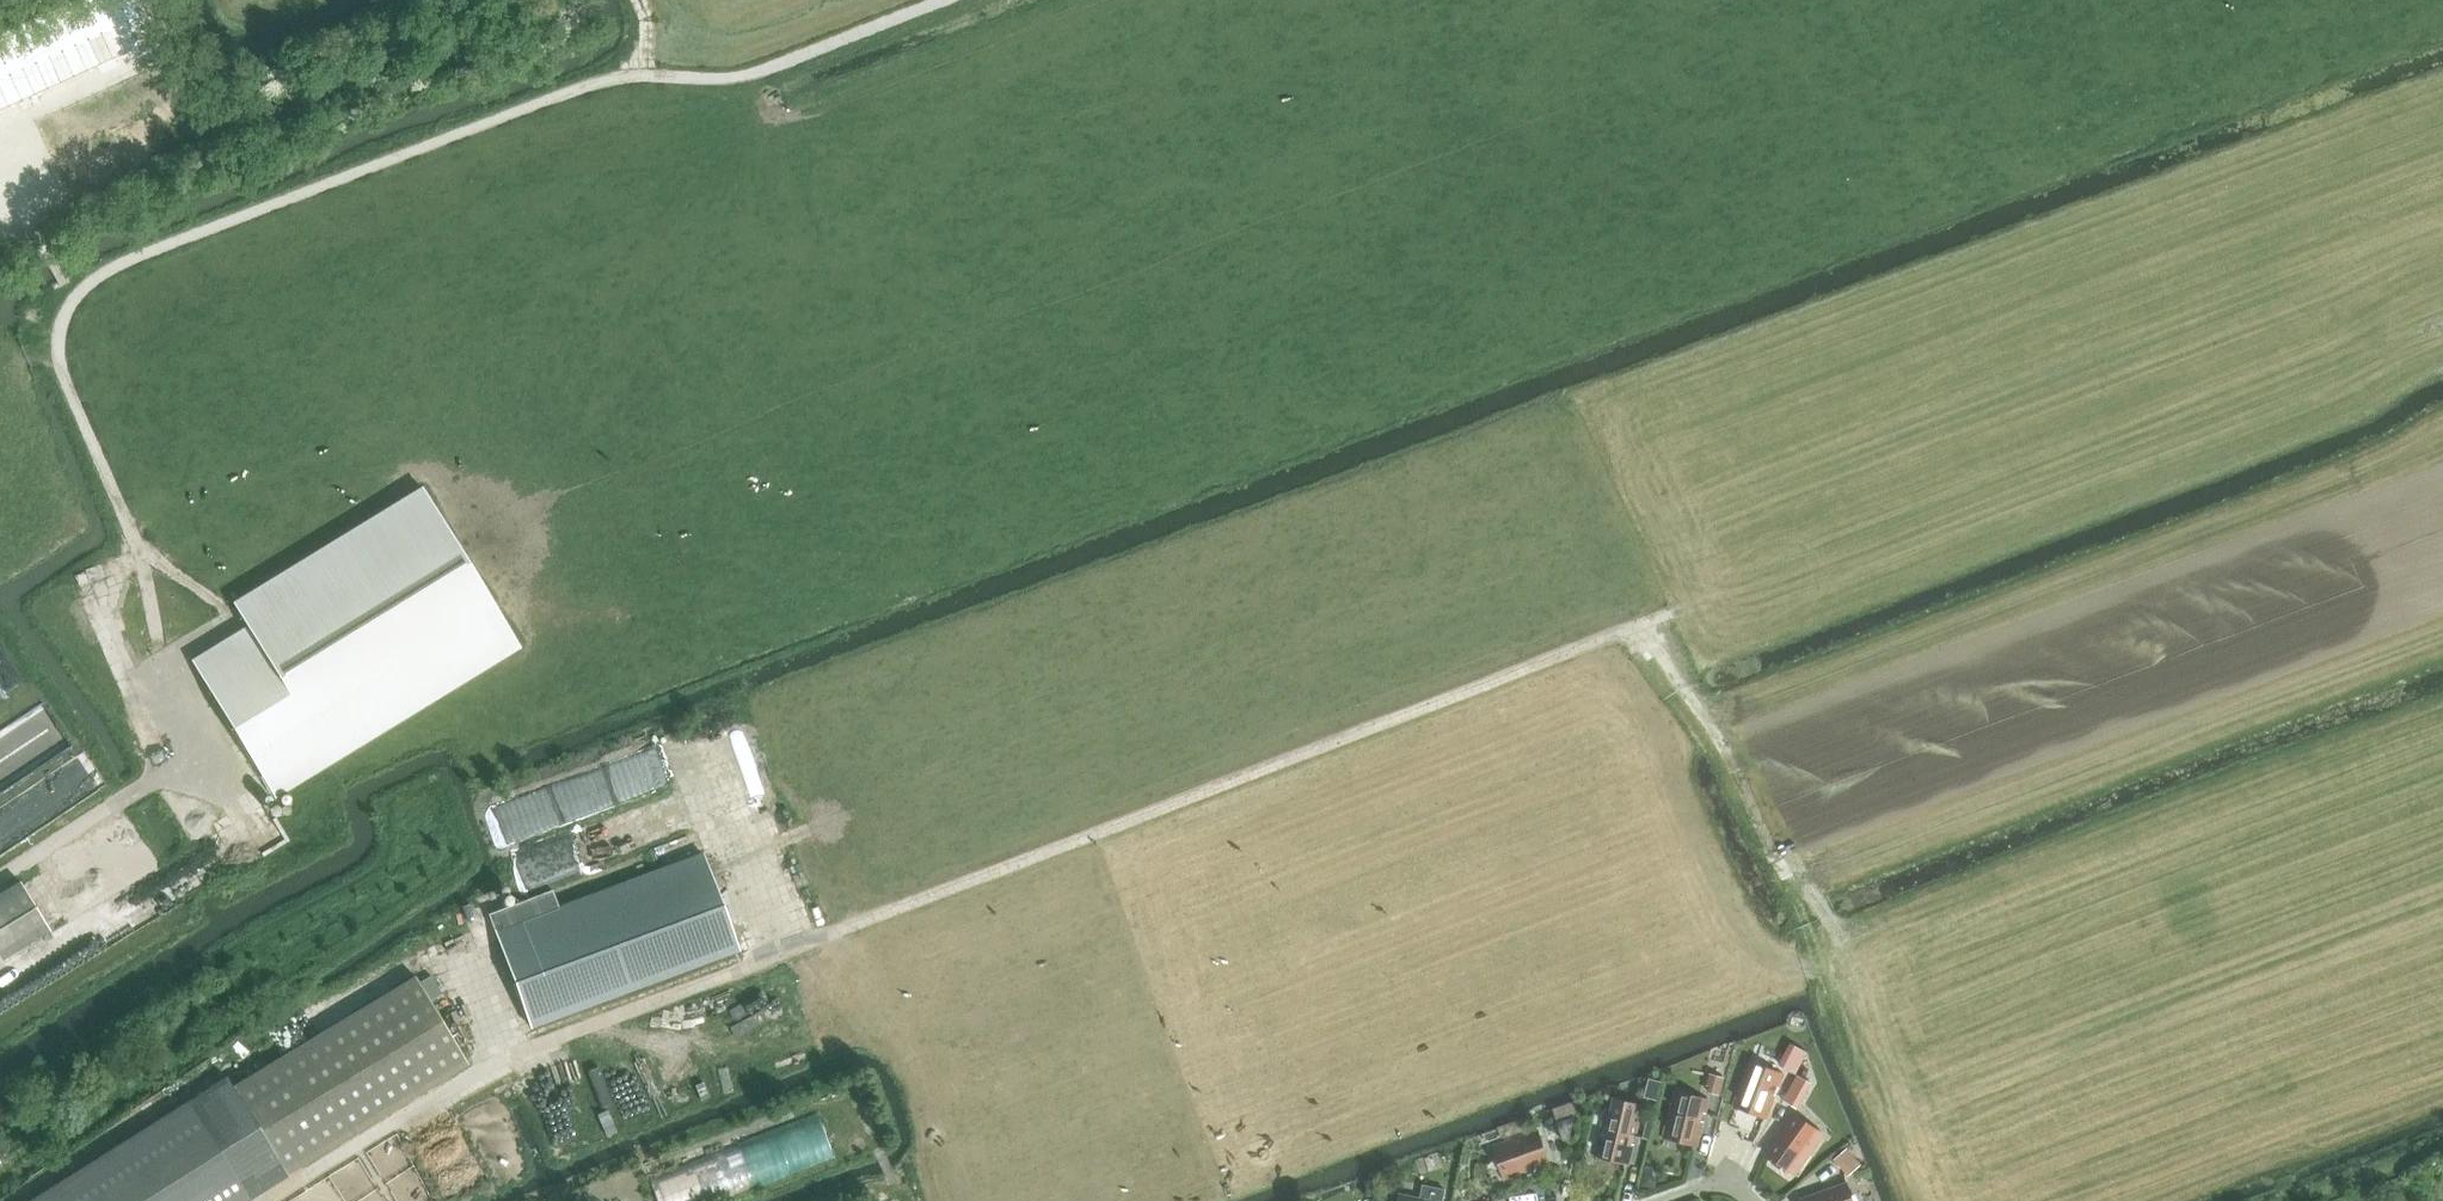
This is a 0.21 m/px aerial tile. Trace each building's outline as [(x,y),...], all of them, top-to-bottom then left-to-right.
[(247,625),(191,659),(273,793),(518,643),(423,487),(235,604),(247,625)] [(627,761),(484,801),(497,847),(521,840),(521,839),(640,805),(627,761)] [(183,841),(199,831),(185,810),(169,820),(183,841)] [(552,889),(488,913),(530,1025),(738,948),(703,854),(559,907),(552,889)] [(234,1085),(287,1173),(467,1063),(415,976),(234,1085)] [(1796,1072),(1807,1051),(1795,1045),(1784,1066),(1796,1072)] [(1738,1097),(1766,1108),(1781,1069),(1753,1058),(1738,1097)] [(1797,1107),(1806,1091),(1793,1084),(1784,1099),(1797,1107)] [(1667,1128),(1696,1136),(1706,1095),(1677,1088),(1667,1128)] [(1607,1109),(1597,1152),(1626,1159),(1636,1116),(1634,1115),(1638,1100),(1614,1094),(1610,1110),(1607,1109)] [(28,1200),(245,1200),(250,1198),(188,1100),(106,1152),(28,1200)] [(1771,1159),(1779,1165),(1784,1162),(1789,1166),(1804,1146),(1809,1150),(1823,1131),(1794,1110),(1766,1149),(1772,1153),(1771,1159)] [(648,1177),(657,1200),(716,1200),(835,1157),(819,1113),(648,1177)] [(1499,1143),(1509,1171),(1548,1157),(1538,1129),(1499,1143)] [(1847,1179),(1801,1196),(1803,1200),(1854,1200),(1847,1179)] [(1442,1200),(1400,1191),(1399,1198),(1393,1199),(1393,1200),(1442,1200)]
